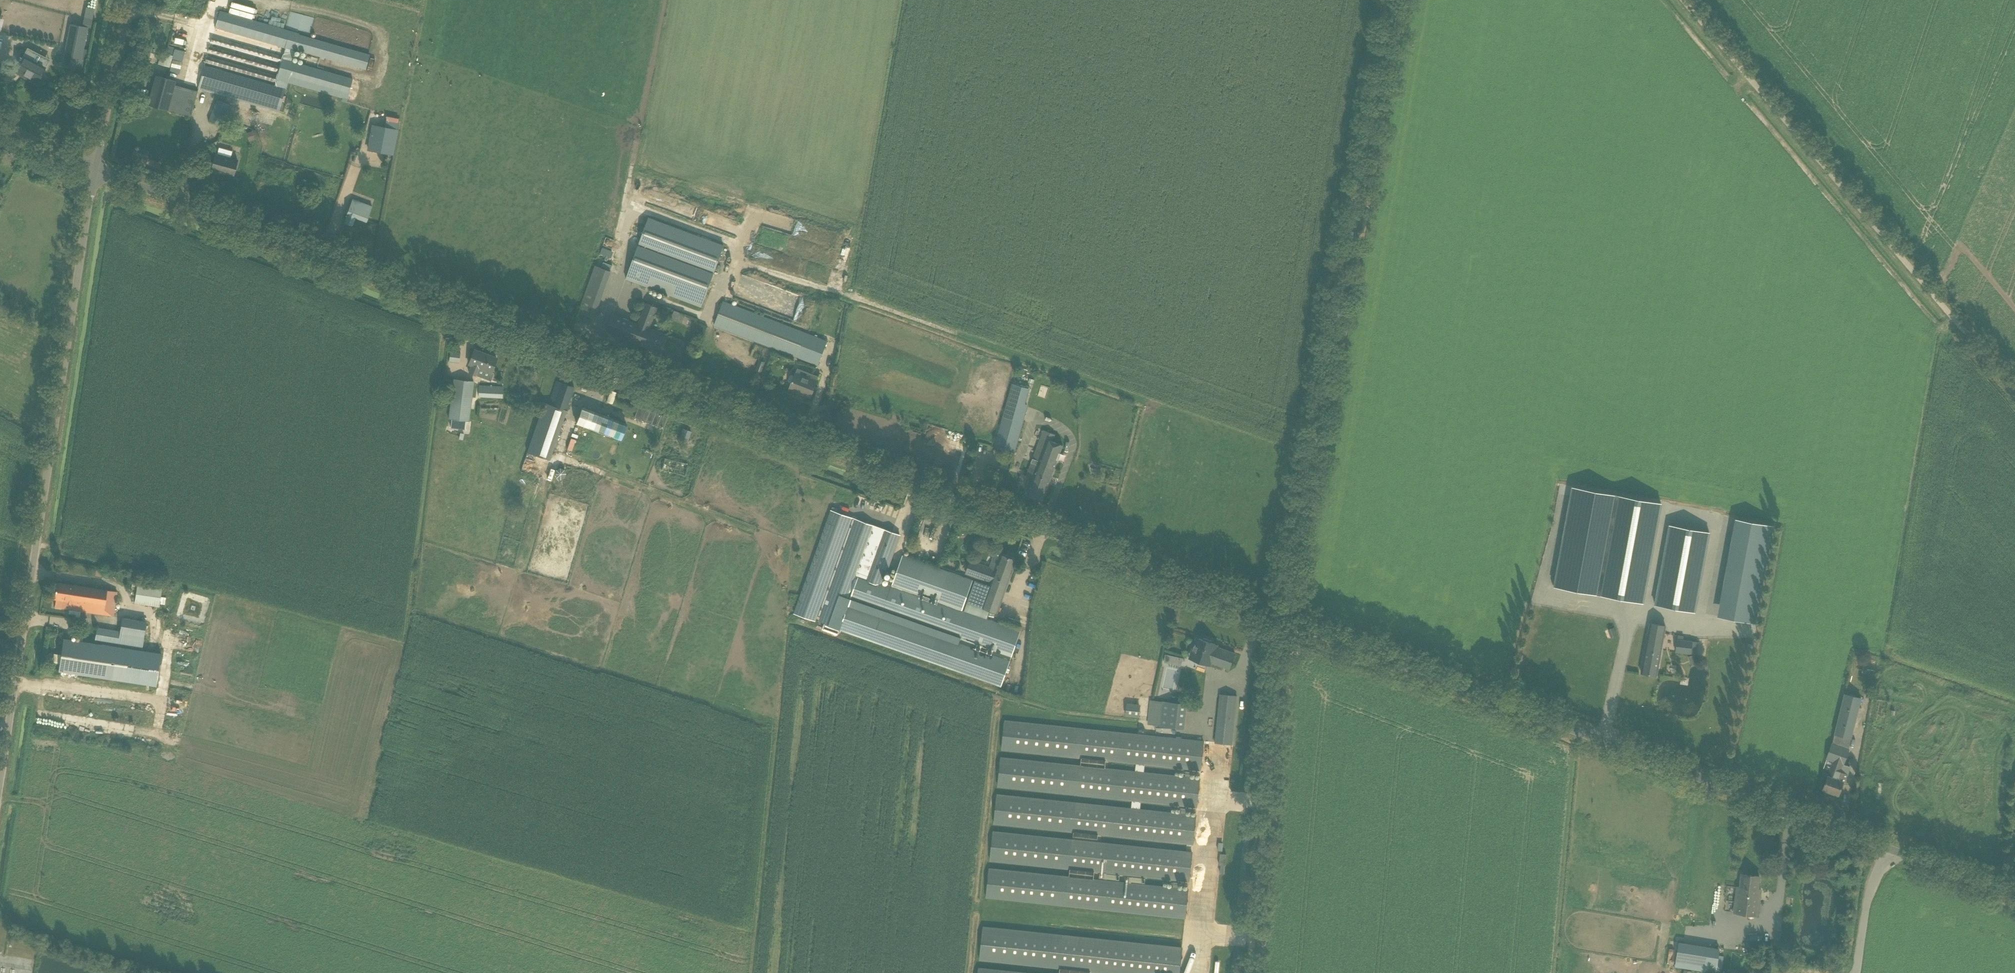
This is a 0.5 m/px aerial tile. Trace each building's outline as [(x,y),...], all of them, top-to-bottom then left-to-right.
[(290,11),(286,26),(311,32),(315,17),(290,11)] [(199,85),(198,88),(232,98),(240,101),(279,111),(279,108),(284,90),(287,82),(304,87),(343,98),(342,101),(346,102),(346,101),(348,96),(352,80),(353,79),(305,65),(305,66),(291,62),(294,50),(295,49),(366,69),(369,56),(309,38),(286,31),(220,12),(215,28),(286,48),(283,56),(213,36),(211,43),(277,62),(281,63),(280,65),(277,64),(210,46),(208,52),(278,72),(277,75),(207,56),(205,63),(276,83),(274,87),(204,67),(199,85)] [(70,24),(63,56),(72,58),(70,68),(79,70),(88,27),(70,24)] [(173,55),(161,52),(158,64),(170,67),(170,68),(180,70),(185,51),(175,49),(173,55)] [(21,63),(16,72),(37,83),(42,74),(45,69),(39,66),(43,58),(27,50),(23,58),(21,63)] [(176,81),(156,75),(148,105),(168,110),(191,116),(198,91),(174,85),(176,81)] [(209,121),(219,125),(229,105),(218,100),(209,121)] [(368,150),(393,154),(398,129),(373,125),(368,150)] [(255,130),(247,133),(250,141),(257,139),(255,130)] [(216,153),(211,171),(220,173),(221,171),(234,174),(238,159),(231,157),(232,151),(219,147),(218,153),(216,153)] [(353,199),(347,213),(344,222),(352,225),(355,217),(366,222),(372,206),(353,199)] [(650,217),(627,277),(702,305),(725,245),(650,217)] [(611,256),(613,251),(602,248),(601,253),(611,256)] [(602,267),(611,270),(612,265),(603,262),(602,267)] [(597,312),(611,270),(594,265),(580,307),(597,312)] [(724,301),(714,325),(819,365),(828,341),(724,301)] [(612,316),(610,322),(606,331),(659,351),(665,335),(650,329),(658,308),(645,304),(637,325),(612,316)] [(474,350),(471,359),(469,364),(470,365),(467,372),(491,381),(494,373),(491,372),(497,358),(474,350)] [(460,353),(451,352),(449,361),(459,362),(460,353)] [(759,360),(756,370),(763,373),(766,362),(759,360)] [(790,389),(811,397),(819,376),(797,368),(795,376),(792,375),(790,376),(788,381),(789,383),(791,384),(790,389)] [(454,379),(449,418),(451,419),(450,427),(465,428),(466,421),(469,421),(474,381),(454,379)] [(527,452),(548,459),(573,387),(556,381),(548,405),(543,404),(527,452)] [(1011,383),(994,448),(1015,453),(1024,420),(1021,419),(1022,414),(1025,415),(1028,405),(1025,404),(1029,388),(1011,383)] [(479,385),(479,397),(502,398),(503,386),(479,385)] [(634,417),(663,427),(667,416),(638,405),(634,417)] [(626,424),(582,407),(578,416),(576,422),(583,425),(620,440),(620,439),(626,424)] [(683,428),(679,439),(688,442),(691,431),(683,428)] [(1042,500),(1046,491),(1063,446),(1052,442),(1055,434),(1044,430),(1026,476),(1033,479),(1027,495),(1042,500)] [(688,464),(664,458),(661,471),(685,476),(688,464)] [(557,470),(555,473),(557,477),(560,479),(564,477),(566,473),(564,470),(560,468),(557,470)] [(1116,470),(1109,468),(1106,480),(1113,482),(1116,470)] [(1661,503),(1572,487),(1554,586),(1643,602),(1661,503)] [(1020,631),(963,610),(887,584),(883,582),(900,535),(881,529),(882,528),(876,526),(876,527),(831,511),(794,614),(815,621),(815,620),(817,615),(822,617),(820,622),(824,623),(822,629),(837,635),(839,629),(1001,686),(1020,631)] [(1743,520),(1725,617),(1756,623),(1773,525),(1743,520)] [(1669,525),(1655,605),(1695,612),(1709,533),(1669,525)] [(971,561),(966,574),(991,583),(991,586),(977,581),(969,603),(998,613),(1016,560),(1002,555),(997,567),(992,565),(991,567),(971,561)] [(887,584),(963,610),(973,581),(903,556),(894,581),(889,579),(887,584)] [(57,582),(55,599),(69,601),(68,609),(69,609),(77,610),(114,615),(117,591),(67,584),(57,582)] [(137,582),(134,602),(159,606),(162,586),(137,582)] [(125,647),(101,644),(101,641),(114,643),(142,648),(146,622),(122,618),(120,631),(97,627),(94,644),(73,641),(63,640),(61,654),(59,670),(69,672),(120,679),(139,682),(144,650),(125,647)] [(1665,627),(1650,625),(1641,672),(1657,675),(1665,627)] [(1212,663),(1220,665),(1229,669),(1235,653),(1215,646),(1215,644),(1196,637),(1189,658),(1211,666),(1212,663)] [(1690,654),(1692,641),(1677,639),(1676,652),(1690,654)] [(1695,654),(1688,656),(1691,664),(1698,662),(1695,654)] [(1237,696),(1227,695),(1220,694),(1218,710),(1235,712),(1237,696)] [(1860,698),(1854,696),(1844,694),(1832,743),(1827,759),(1828,759),(1823,774),(1828,775),(1823,789),(1838,794),(1847,769),(1841,767),(1848,747),(1860,698)] [(1184,728),(1187,704),(1150,700),(1148,724),(1184,728)] [(1126,716),(1139,717),(1140,703),(1126,702),(1126,716)] [(1232,744),(1235,712),(1218,710),(1215,742),(1222,743),(1232,744)] [(994,823),(1183,843),(1193,844),(1196,815),(1139,809),(1140,801),(1197,807),(1200,778),(1144,772),(1145,764),(1201,770),(1204,741),(1006,720),(1003,748),(1135,762),(1134,771),(1002,757),(999,785),(1131,799),(1130,807),(998,793),(994,823)] [(1192,852),(1182,851),(994,831),(991,860),(1189,881),(1192,852)] [(987,896),(1175,917),(1185,918),(1188,889),(990,867),(987,896)] [(1742,874),(1740,884),(1740,888),(1738,888),(1734,912),(1758,915),(1761,889),(1758,889),(1760,876),(1742,874)] [(1059,968),(1108,972),(1179,972),(1182,947),(983,927),(980,960),(1059,968)] [(1678,942),(1675,966),(1696,969),(1702,970),(1713,972),(1715,972),(1716,968),(1718,954),(1719,948),(1716,947),(1678,942)]
